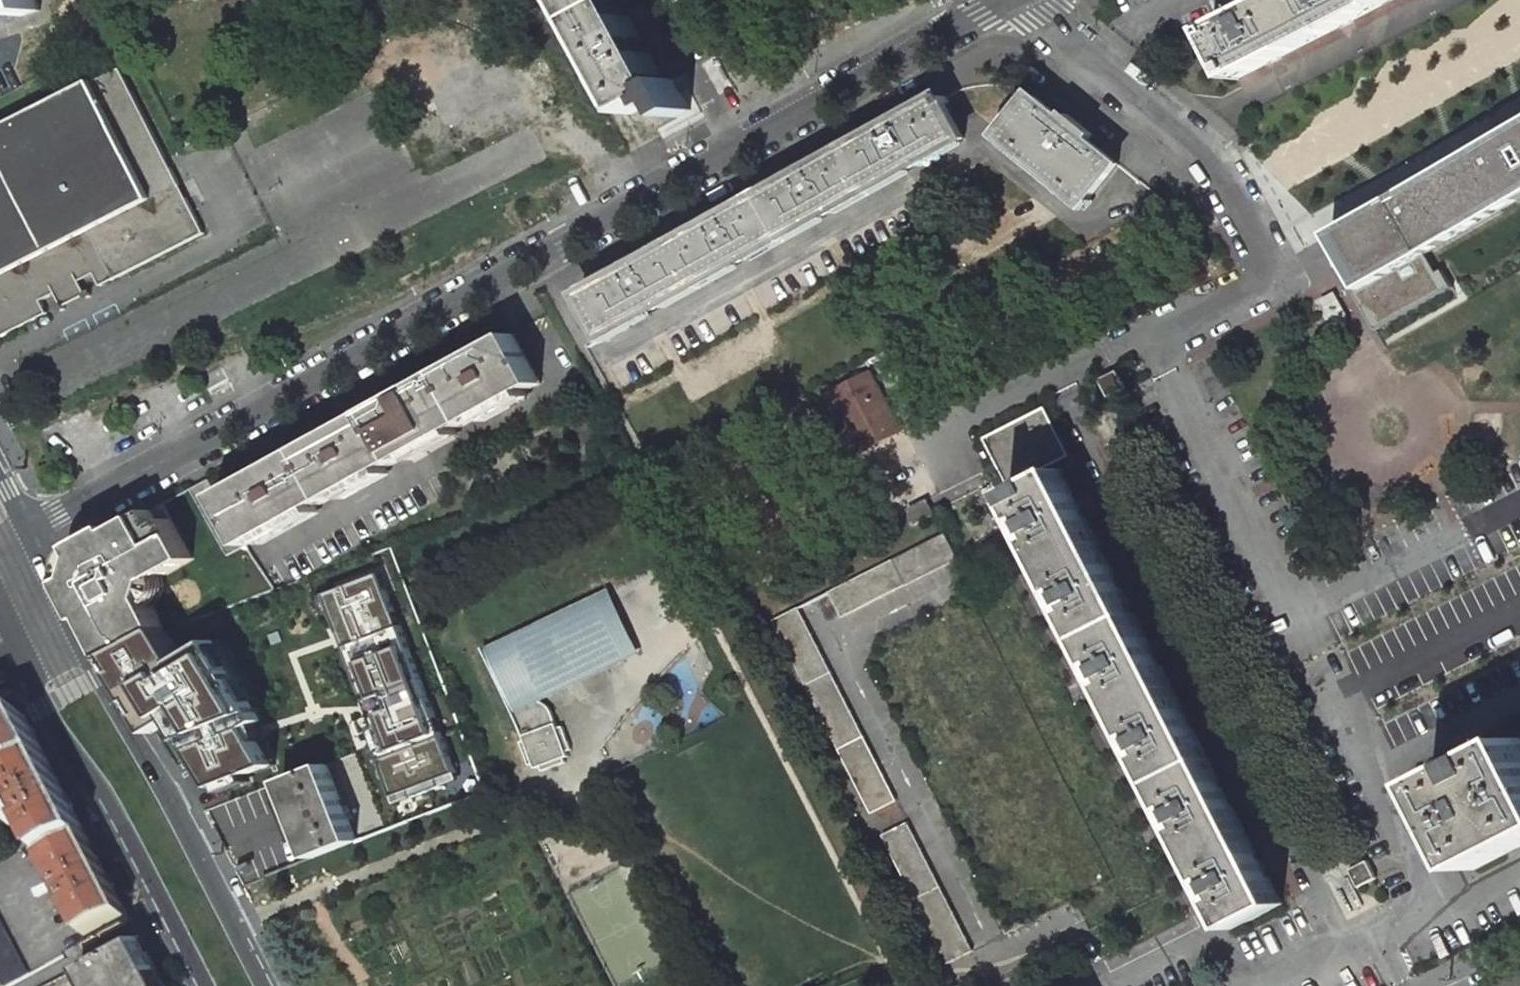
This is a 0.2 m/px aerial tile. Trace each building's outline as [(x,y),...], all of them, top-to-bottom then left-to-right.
[(40,10),(36,0),(0,0),(0,23),(40,10)] [(677,117),(691,110),(674,78),(661,85),(615,0),(572,0),(635,113),(657,100),(662,108),(670,104),(677,117)] [(1212,29),(1238,80),(1309,43),(1381,6),(1378,0),(1269,0),(1212,29)] [(732,86),(715,56),(702,63),(718,94),(732,86)] [(0,130),(0,337),(50,312),(44,299),(58,291),(61,297),(83,284),(81,280),(97,272),(104,285),(206,232),(122,69),(98,81),(96,77),(64,93),(67,97),(45,108),(43,104),(38,106),(40,111),(19,121),(16,117),(12,119),(14,123),(0,130)] [(673,245),(583,295),(606,336),(964,138),(942,96),(852,146),(762,196),(673,245)] [(1035,96),(1004,135),(1087,202),(1118,164),(1089,141),(1094,134),(1069,114),(1064,120),(1035,96)] [(1327,237),(1381,330),(1454,294),(1429,257),(1519,203),(1519,127),(1327,237)] [(69,312),(91,300),(88,293),(83,284),(61,297),(65,304),(69,312)] [(293,455),(219,496),(224,505),(247,546),(541,383),(514,334),(440,374),(367,415),(293,455)] [(1100,379),(1109,397),(1126,388),(1118,370),(1100,379)] [(871,371),(842,386),(824,395),(855,455),(880,441),(902,430),(871,371)] [(1045,407),(984,438),(1009,486),(1070,455),(1045,407)] [(1062,469),(1012,494),(1086,640),(1137,615),(1099,542),(1062,469)] [(247,546),(224,505),(219,496),(209,478),(191,488),(206,515),(228,556),(247,546)] [(927,499),(907,509),(916,526),(936,515),(932,508),(927,499)] [(149,598),(155,579),(194,558),(167,509),(164,503),(152,510),(116,531),(113,526),(78,546),(70,554),(66,563),(65,574),(66,584),(85,620),(90,617),(110,656),(113,655),(139,641),(139,640),(167,630),(149,598)] [(945,534),(830,592),(843,618),(959,559),(945,534)] [(335,590),(325,593),(344,645),(366,703),(380,742),(402,801),(442,786),(457,780),(452,768),(390,598),(381,573),(335,590)] [(542,695),(640,653),(611,591),(485,649),(524,736),(526,740),(522,742),(531,765),(535,763),(537,768),(542,766),(544,771),(567,762),(565,757),(569,756),(567,751),(571,750),(563,727),(558,729),(557,723),(550,708),(547,705),(545,704),(542,703),(539,702),(542,695)] [(774,621),(872,813),(897,801),(798,608),(774,621)] [(1137,615),(1086,640),(1159,784),(1210,758),(1173,687),(1137,615)] [(167,630),(114,660),(159,734),(179,721),(219,787),(251,774),(271,767),(275,765),(276,764),(262,741),(256,729),(263,725),(268,722),(218,640),(184,660),(167,630)] [(9,785),(48,765),(26,723),(20,726),(17,720),(10,723),(7,716),(0,720),(0,767),(9,785)] [(1430,784),(1474,870),(1519,846),(1519,738),(1430,784)] [(1210,758),(1159,784),(1233,928),(1284,903),(1247,831),(1210,758)] [(15,823),(22,836),(33,831),(50,863),(89,843),(48,765),(9,785),(26,818),(15,823)] [(327,765),(283,782),(313,858),(357,841),(327,765)] [(971,950),(907,823),(883,836),(947,963),(971,950)] [(89,843),(50,863),(91,942),(130,922),(89,843)] [(1359,888),(1377,879),(1368,861),(1350,870),(1359,888)] [(4,985),(11,985),(31,976),(0,917),(0,978),(4,985)] [(79,967),(89,985),(164,985),(138,936),(79,967)]
